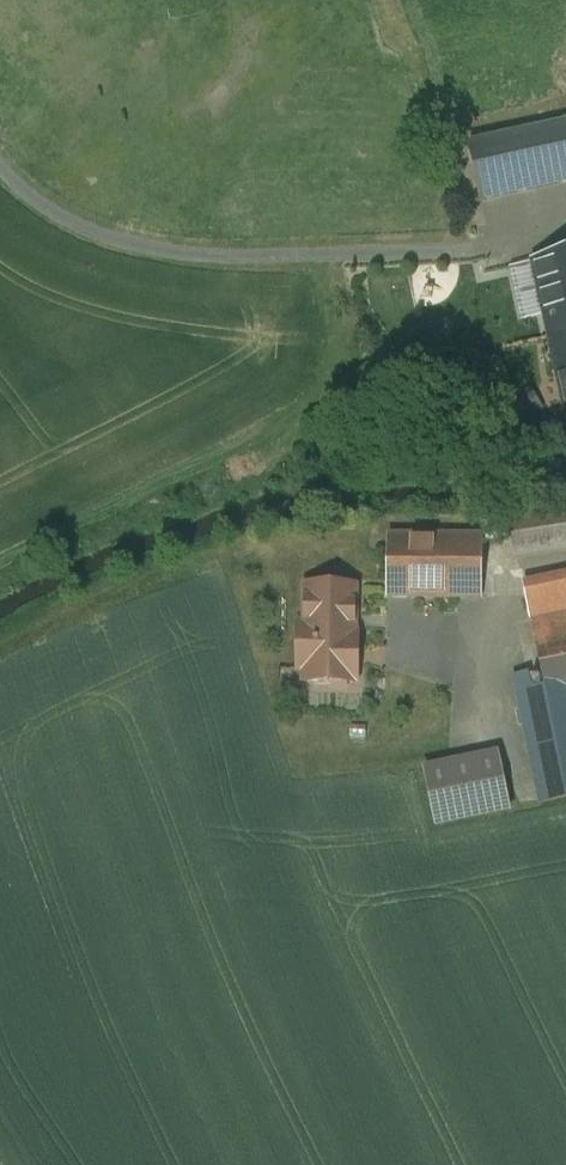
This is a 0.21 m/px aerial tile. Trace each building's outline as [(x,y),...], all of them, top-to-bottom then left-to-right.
[(469,144),(481,200),(565,182),(565,123),(469,144)] [(534,262),(540,292),(565,287),(565,256),(534,262)] [(540,292),(565,411),(565,287),(540,292)] [(508,521),(492,520),(492,538),(511,538),(514,558),(565,550),(565,511),(508,521)] [(483,536),(388,536),(387,598),(482,598),(483,536)] [(525,593),(530,617),(565,609),(565,585),(525,593)] [(355,587),(306,586),(306,627),(299,627),(298,670),(305,670),(305,683),(353,684),(354,681),(357,681),(358,635),(354,635),(355,587)] [(531,620),(545,687),(537,689),(532,686),(529,674),(514,677),(540,803),(565,798),(565,613),(531,620)] [(532,679),(532,681),(532,683),(533,685),(535,686),(537,687),(539,686),(541,685),(542,683),(543,681),(542,679),(541,678),(539,676),(537,676),(535,676),(533,678),(532,679)] [(498,754),(425,769),(437,825),(510,809),(498,754)]
